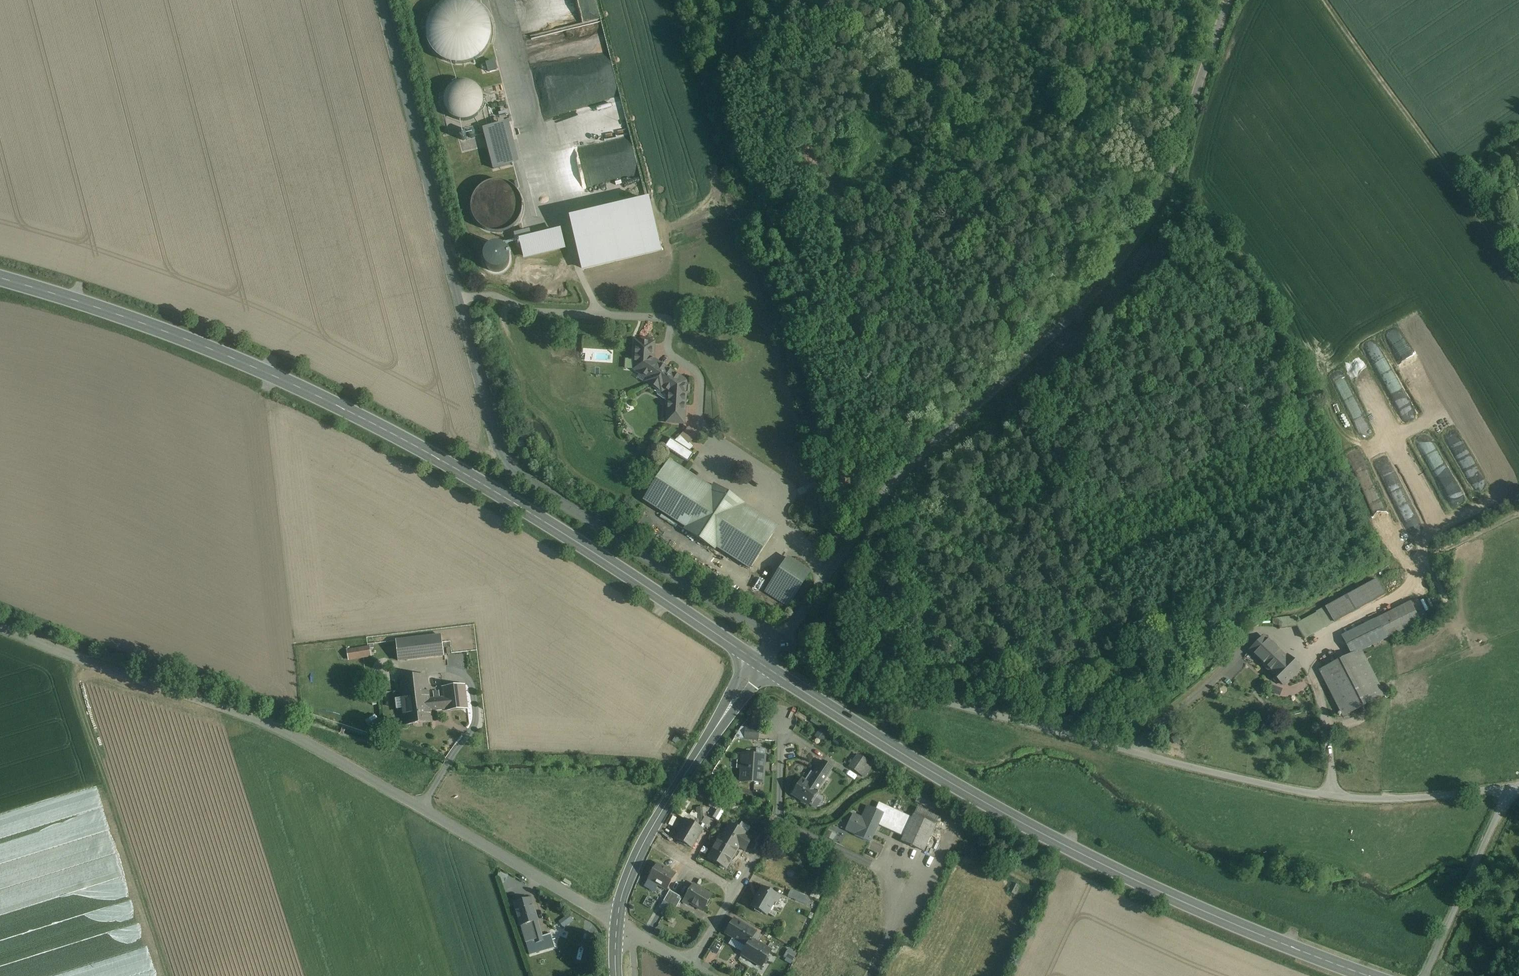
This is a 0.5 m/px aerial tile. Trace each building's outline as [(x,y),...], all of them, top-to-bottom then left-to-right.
[(431,49),(440,58),(451,63),(463,63),(475,59),(484,51),(490,40),(491,28),(487,16),(480,7),(469,1),(463,0),(454,0),(444,2),(434,11),(427,23),(427,36),(431,49)] [(496,59),(486,62),(488,72),(498,69),(496,59)] [(444,106),(447,112),(452,118),(460,121),(468,121),(475,117),(481,111),(483,104),(482,95),(478,88),(471,83),(463,81),(456,83),(450,86),(446,92),(444,99),(444,106)] [(496,113),(498,122),(509,119),(507,110),(496,113)] [(509,122),(483,129),(494,170),(519,163),(509,122)] [(471,212),(476,222),(483,229),(492,232),(503,232),(512,228),(519,220),(522,211),(522,202),(518,193),(511,186),(502,182),(493,182),(483,185),(476,193),(471,202),(471,212)] [(654,386),(666,368),(661,364),(658,364),(654,362),(652,357),(652,344),(654,344),(654,343),(636,341),(634,365),(636,366),(636,371),(648,379),(648,383),(654,386)] [(1362,355),(1351,360),(1370,408),(1381,403),(1362,355)] [(1330,367),(1350,415),(1360,411),(1341,362),(1330,367)] [(1388,391),(1399,387),(1392,367),(1381,370),(1388,391)] [(686,381),(666,368),(654,386),(661,391),(664,389),(669,392),(668,409),(682,410),(682,404),(685,403),(686,394),(689,393),(689,386),(686,384),(686,381)] [(668,409),(667,422),(684,423),(685,403),(682,404),(682,410),(668,409)] [(688,425),(670,446),(688,461),(695,454),(690,450),(694,445),(691,442),(699,434),(688,425)] [(1435,473),(1445,469),(1433,444),(1424,448),(1435,473)] [(728,494),(722,490),(723,490),(721,489),(721,490),(715,486),(714,485),(712,489),(711,489),(704,484),(703,483),(696,479),(696,478),(695,478),(687,473),(686,472),(686,473),(679,468),(678,467),(670,463),(671,462),(669,461),(669,463),(665,469),(664,470),(660,477),(659,478),(655,484),(654,485),(654,486),(650,492),(649,493),(645,499),(644,501),(645,501),(646,501),(653,506),(654,507),(654,506),(661,511),(661,512),(662,512),(670,517),(671,518),(671,517),(678,522),(679,523),(687,528),(685,531),(686,531),(692,535),(693,536),(693,535),(700,539),(699,540),(701,540),(707,544),(708,545),(714,549),(715,550),(716,547),(718,548),(718,547),(724,552),(725,553),(726,553),(733,557),(732,557),(734,558),(742,563),(741,563),(743,564),(750,568),(749,568),(751,569),(751,568),(756,560),(757,559),(762,551),(763,550),(762,550),(767,542),(768,542),(769,541),(768,541),(773,533),(773,534),(774,532),(773,532),(766,528),(766,527),(765,526),(765,527),(757,522),(757,521),(756,521),(749,517),(749,516),(748,515),(748,516),(740,511),(740,510),(744,504),(743,503),(743,504),(737,500),(737,499),(736,499),(730,495),(729,494),(728,494)] [(1438,476),(1442,485),(1451,482),(1448,473),(1438,476)] [(655,525),(643,517),(637,526),(648,534),(655,525)] [(798,565),(789,559),(789,558),(788,557),(787,559),(773,581),(772,581),(772,582),(772,583),(766,591),(765,592),(766,593),(767,593),(776,599),(777,600),(777,599),(788,606),(809,573),(810,573),(810,572),(809,571),(809,572),(799,565),(800,565),(799,564),(798,565)] [(1377,579),(1313,614),(1314,616),(1322,630),(1385,595),(1377,579)] [(1410,603),(1342,637),(1352,655),(1360,651),(1419,621),(1410,603)] [(1314,616),(1296,626),(1304,640),(1322,630),(1314,616)] [(1291,621),(1279,622),(1280,629),(1292,628),(1291,621)] [(396,641),(398,661),(444,656),(441,636),(396,641)] [(1286,659),(1264,638),(1251,651),(1273,672),(1271,674),(1283,686),(1299,669),(1287,657),(1286,659)] [(369,645),(347,650),(349,660),(371,655),(369,645)] [(1352,655),(1320,672),(1343,717),(1365,706),(1384,697),(1360,651),(1352,655)] [(400,677),(402,694),(428,691),(426,675),(400,677)] [(443,687),(444,696),(445,709),(446,711),(468,709),(465,685),(443,687)] [(428,691),(402,694),(406,724),(431,721),(430,711),(429,697),(428,691)] [(444,696),(429,697),(430,711),(445,709),(444,696)] [(759,729),(745,728),(744,739),(758,740),(759,729)] [(820,728),(816,736),(825,741),(829,732),(820,728)] [(765,757),(743,755),(741,782),(763,783),(765,757)] [(872,765),(858,756),(850,767),(864,777),(872,765)] [(833,768),(823,762),(818,769),(828,775),(833,768)] [(818,769),(808,784),(818,791),(828,775),(818,769)] [(808,784),(802,780),(792,794),(809,805),(818,791),(808,784)] [(939,801),(920,792),(916,802),(926,807),(935,811),(939,801)] [(911,817),(882,804),(882,803),(879,802),(875,811),(883,814),(889,817),(884,827),(902,836),(911,817)] [(868,807),(863,820),(853,815),(846,830),(856,835),(855,836),(870,843),(878,825),(883,814),(875,811),(868,807)] [(921,818),(912,814),(911,817),(902,836),(899,842),(910,847),(922,853),(941,814),(935,811),(926,807),(921,818)] [(889,817),(883,814),(878,825),(884,827),(889,817)] [(702,829),(688,820),(677,839),(691,848),(696,840),(695,839),(701,829),(702,830),(702,829)] [(723,836),(723,837),(725,838),(722,843),(717,852),(731,860),(739,847),(742,848),(744,846),(746,847),(751,839),(746,835),(730,825),(723,836)] [(723,836),(719,834),(716,841),(718,842),(718,841),(722,843),(725,838),(723,837),(723,836)] [(731,860),(717,852),(722,843),(718,841),(718,842),(708,858),(726,868),(731,860)] [(675,874),(658,864),(648,881),(649,880),(659,885),(658,887),(666,891),(676,874),(675,874)] [(1013,882),(1009,892),(1018,895),(1021,886),(1013,882)] [(703,893),(693,887),(693,885),(684,900),(703,911),(712,896),(704,891),(703,893)] [(778,896),(763,887),(757,898),(751,907),(767,915),(778,896)] [(805,896),(791,890),(788,897),(801,903),(805,896)] [(676,894),(670,891),(664,901),(670,905),(676,894)] [(676,894),(670,905),(676,908),(682,898),(676,894)] [(531,899),(514,904),(520,926),(521,926),(537,922),(531,899)] [(755,933),(734,920),(734,919),(726,933),(747,946),(743,953),(755,959),(763,946),(757,942),(761,936),(756,932),(755,933)] [(537,922),(521,926),(526,943),(535,940),(533,932),(540,930),(537,922)] [(540,930),(533,932),(535,940),(536,944),(543,941),(542,937),(540,930)] [(551,934),(542,937),(543,941),(545,941),(548,950),(555,948),(551,934)] [(770,940),(757,961),(765,965),(777,945),(770,940)] [(715,941),(713,948),(720,950),(722,943),(715,941)] [(789,948),(784,957),(792,962),(797,954),(789,948)]
